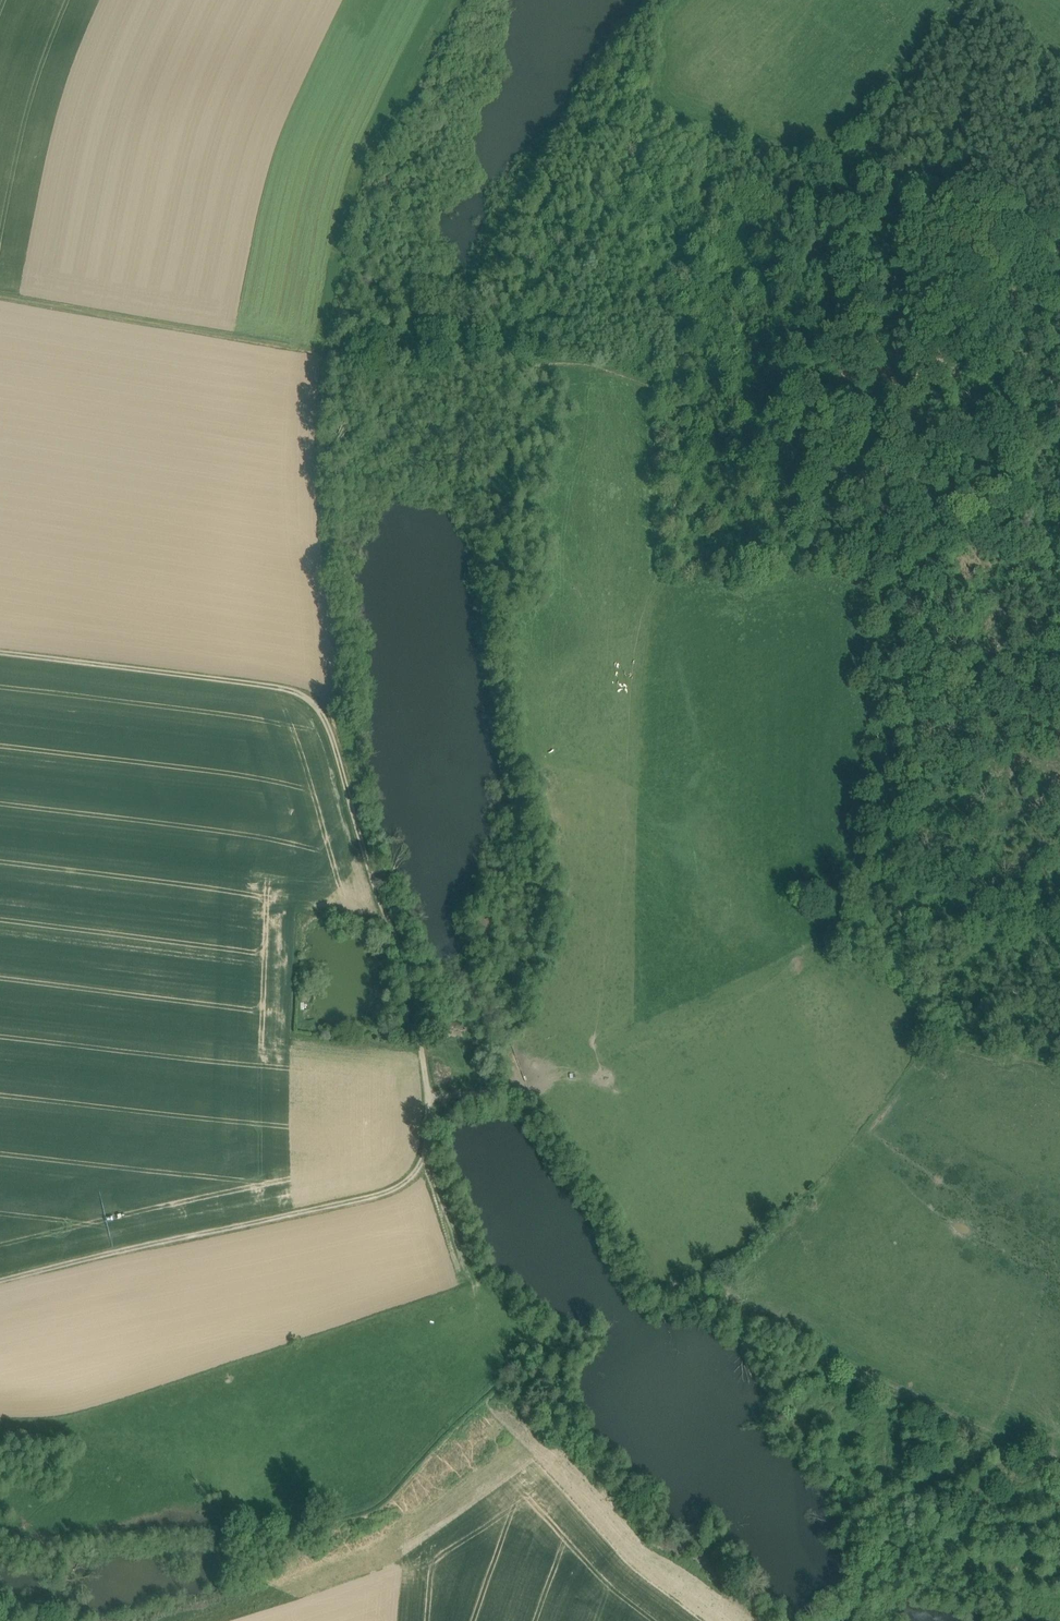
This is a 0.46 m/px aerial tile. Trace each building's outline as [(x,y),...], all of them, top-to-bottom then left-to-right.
[(489,944),(479,945),(481,961),(491,959),(489,944)]
